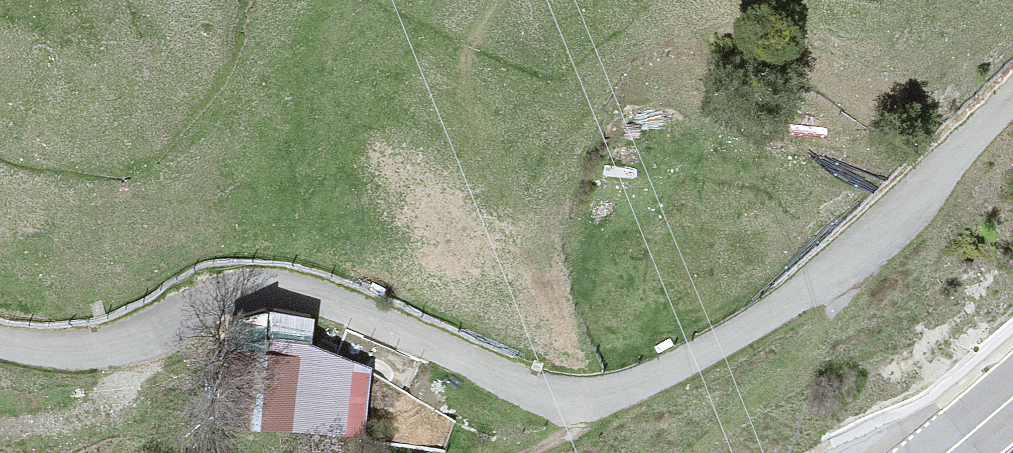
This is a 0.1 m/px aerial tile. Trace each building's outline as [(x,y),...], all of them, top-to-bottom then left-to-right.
[(313,315),(265,309),(251,420),(361,434),(370,366),(310,339),(313,315)]
